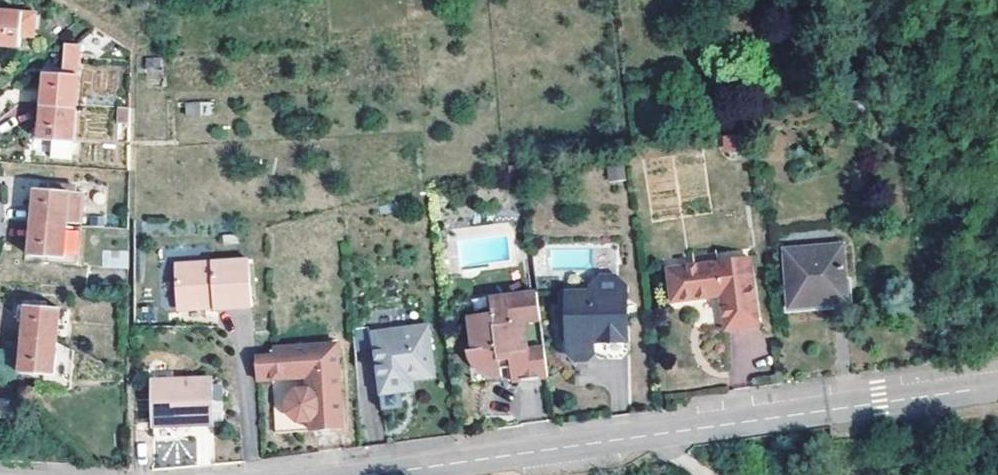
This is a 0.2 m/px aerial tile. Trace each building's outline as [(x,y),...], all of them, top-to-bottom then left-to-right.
[(35,14),(0,12),(0,46),(20,48),(21,35),(33,37),(35,14)] [(45,73),(43,107),(75,109),(79,48),(64,48),(63,68),(50,67),(50,73),(45,73)] [(185,102),(185,114),(210,114),(210,102),(185,102)] [(74,142),(75,109),(43,107),(41,140),(54,141),(53,160),(73,161),(74,142)] [(81,224),(83,193),(75,192),(75,185),(48,183),(48,190),(35,188),(32,224),(67,227),(67,223),(81,224)] [(80,228),(67,227),(32,224),(30,255),(64,258),(65,243),(79,244),(80,228)] [(844,310),(841,252),(783,254),(785,312),(844,310)] [(694,266),(665,270),(670,303),(719,297),(724,332),(757,327),(748,259),(715,264),(716,272),(694,275),(694,266)] [(249,307),(246,260),(172,265),(175,306),(212,303),(213,310),(249,307)] [(715,264),(694,266),(694,275),(716,272),(715,264)] [(587,290),(587,295),(563,296),(564,318),(558,324),(558,338),(566,345),(566,359),(571,364),(585,364),(590,357),(589,345),(623,345),(622,289),(611,279),(596,280),(587,290)] [(493,316),(470,318),(473,353),(469,353),(472,386),(501,383),(499,370),(499,363),(510,362),(510,369),(511,382),(545,379),(536,296),(491,301),(493,316)] [(212,303),(175,306),(176,312),(213,310),(212,303)] [(56,343),(59,309),(25,306),(22,340),(55,343),(56,343)] [(434,378),(427,326),(374,332),(380,393),(404,391),(403,381),(413,380),(434,378)] [(54,374),(56,343),(55,343),(22,340),(19,371),(54,374)] [(334,341),(269,345),(270,353),(253,355),(255,378),(270,377),(306,374),(307,386),(293,387),(285,397),(286,410),(296,419),(309,418),(310,428),(341,426),(334,341)] [(623,345),(589,345),(590,357),(595,364),(619,364),(624,358),(623,345)] [(306,374),(270,377),(274,431),(310,428),(309,418),(296,419),(286,410),(285,397),(293,387),(307,386),(306,374)] [(209,380),(150,385),(154,431),(212,426),(209,380)] [(413,390),(413,380),(403,381),(404,391),(413,390)]
